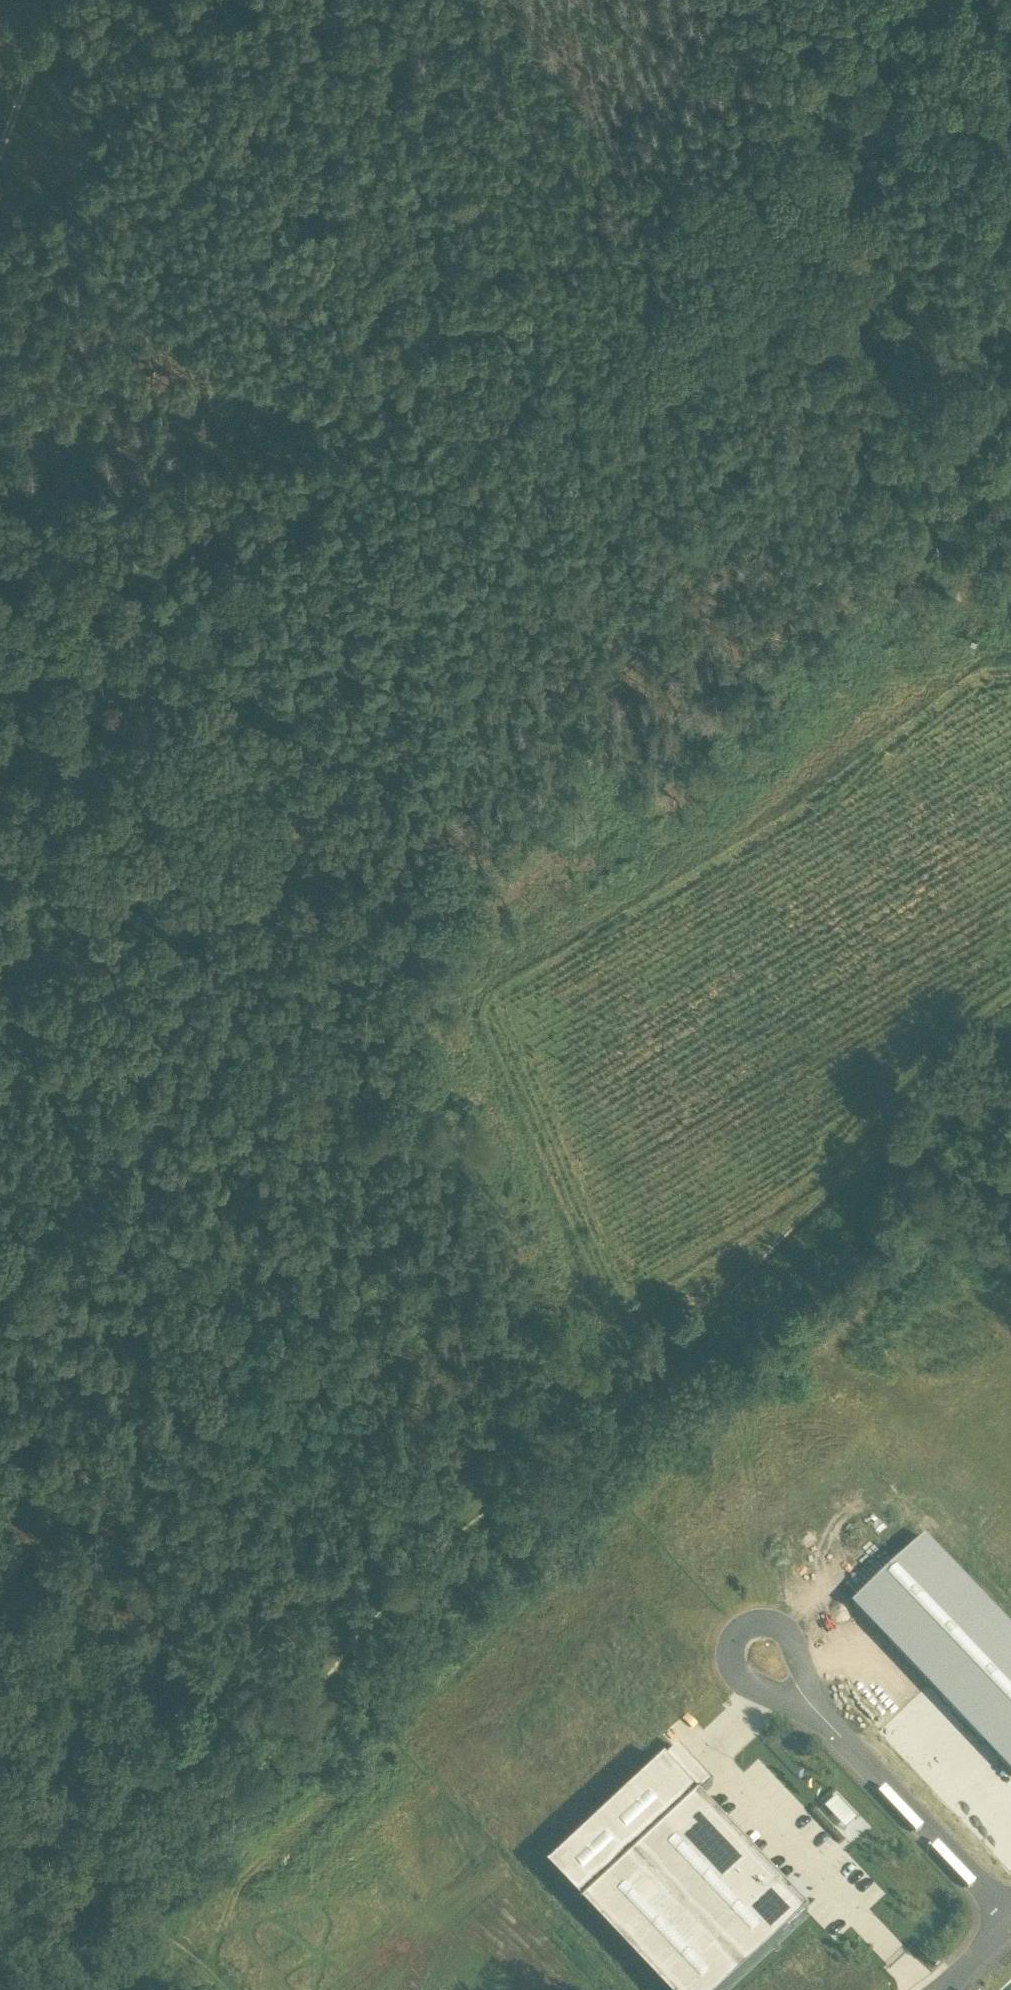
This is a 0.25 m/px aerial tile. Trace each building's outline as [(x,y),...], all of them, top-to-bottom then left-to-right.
[(853,1609),(1010,1776),(1010,1627),(927,1539),(853,1609)] [(546,1874),(654,1989),(731,1989),(807,1920),(697,1803),(712,1789),(677,1752),(546,1874)]
